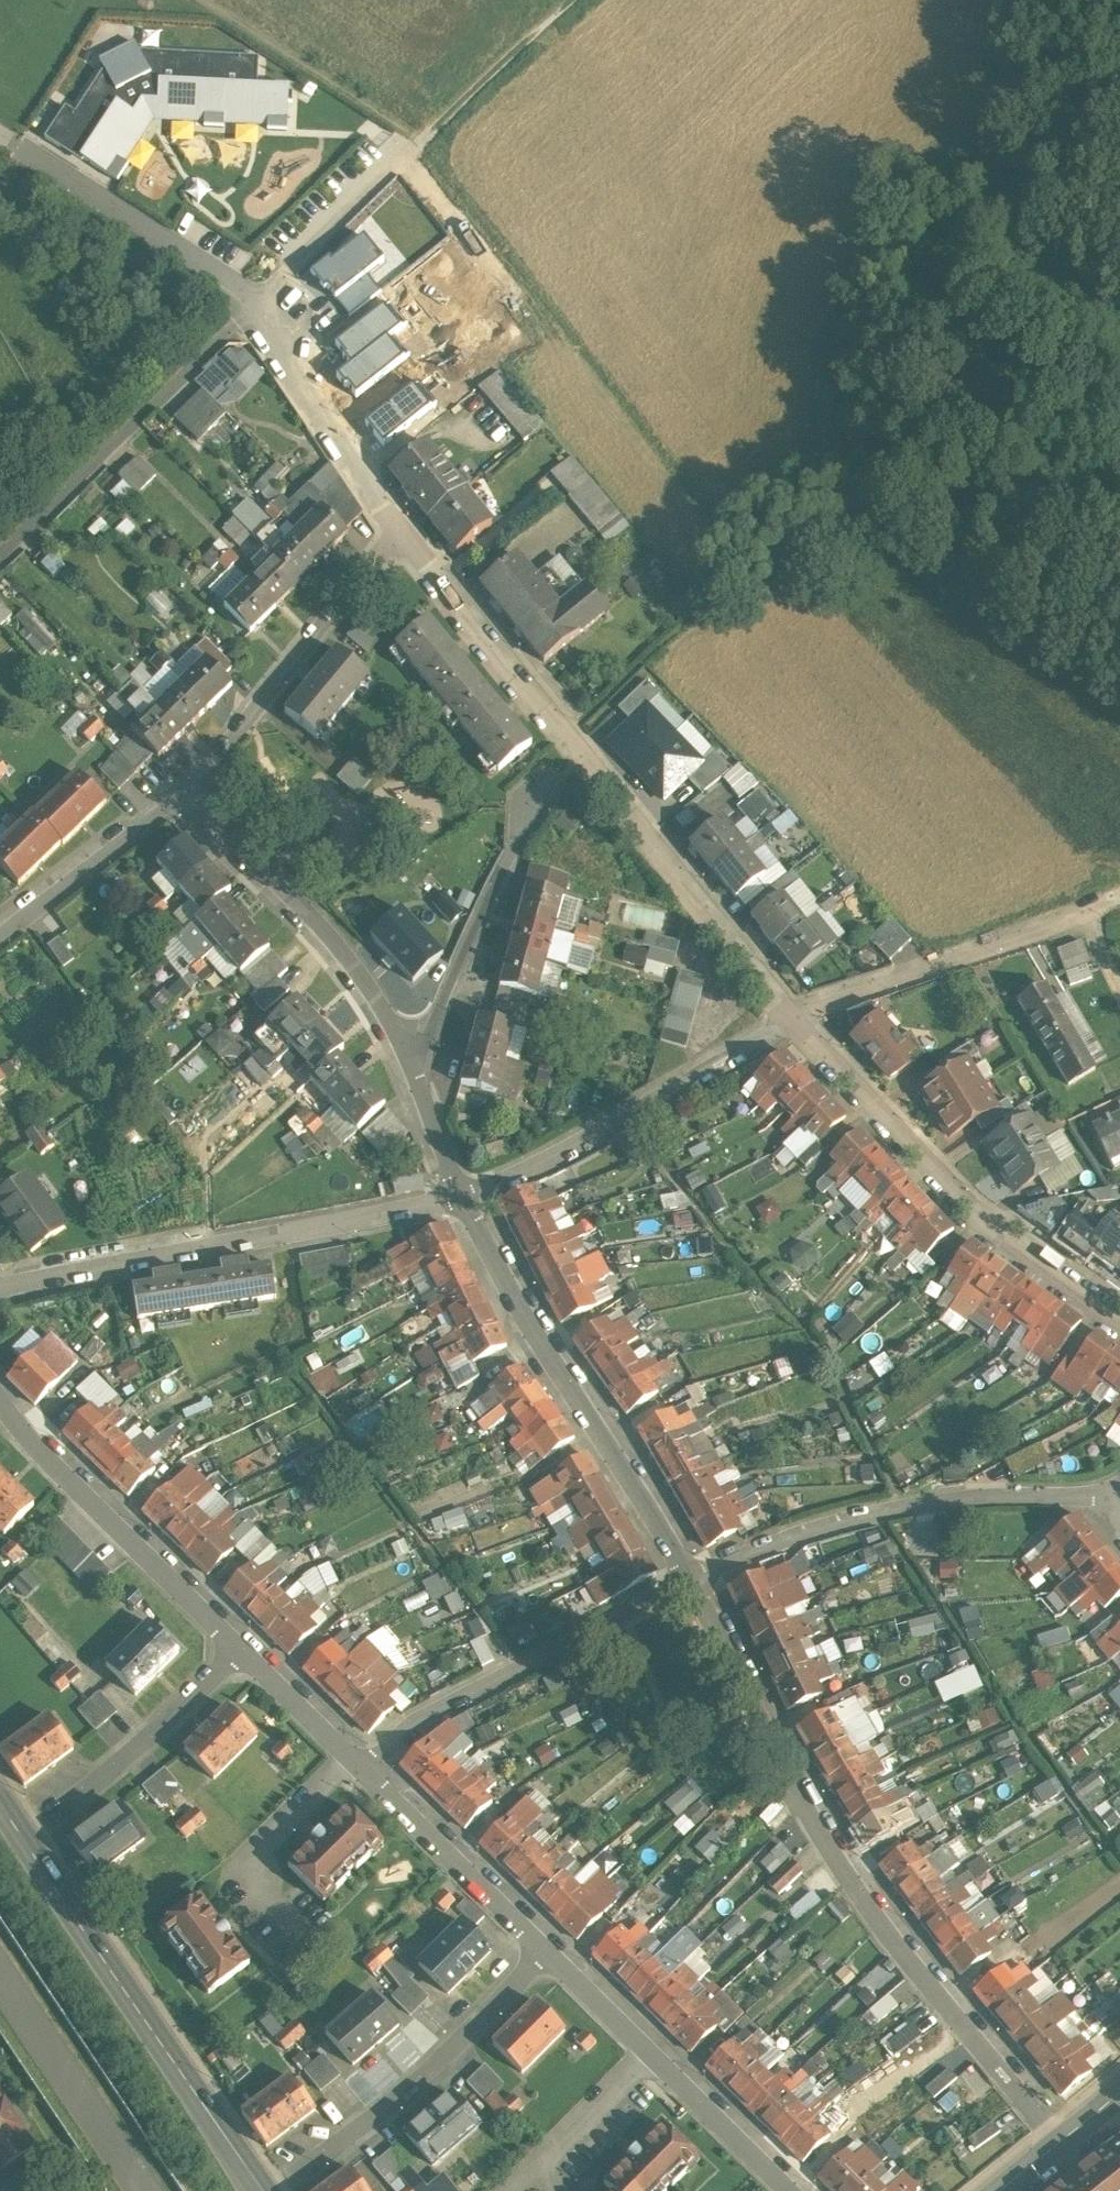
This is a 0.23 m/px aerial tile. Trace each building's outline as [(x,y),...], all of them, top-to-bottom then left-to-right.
[(268,131),(287,132),(289,103),(293,103),(293,92),(290,92),(290,87),(258,86),(259,58),(139,51),(134,43),(100,61),(104,70),(76,114),(65,108),(45,141),(70,156),(74,151),(83,157),(81,160),(118,184),(128,168),(120,161),(144,122),(136,115),(143,103),(158,104),(157,115),(205,117),(204,128),(223,129),(224,118),(268,121),(268,131)] [(258,142),(258,125),(238,125),(238,142),(258,142)] [(336,301),(367,276),(383,263),(363,238),(332,263),(329,260),(310,276),(323,292),(326,290),(336,301)] [(336,301),(349,318),(381,293),(367,276),(336,301)] [(393,336),(406,326),(389,304),(335,346),(344,357),(341,359),(350,370),(393,336)] [(393,336),(350,370),(337,380),(345,390),(347,389),(356,400),(410,357),(393,336)] [(195,385),(212,402),(231,383),(234,385),(256,363),(243,350),(231,352),(221,362),(217,358),(204,372),(206,374),(195,385)] [(545,427),(500,372),(479,389),(525,443),(545,427)] [(364,425),(383,449),(436,407),(418,384),(364,425)] [(212,402),(202,392),(174,420),(195,440),(204,431),(207,434),(226,415),(212,402)] [(222,442),(241,429),(232,416),(213,428),(222,442)] [(591,481),(545,427),(525,443),(570,497),(591,481)] [(457,482),(428,446),(393,474),(431,520),(465,492),(471,487),(463,477),(457,482)] [(156,477),(138,459),(118,478),(136,496),(156,477)] [(276,465),(267,476),(255,489),(262,497),(285,473),(276,465)] [(320,500),(319,501),(324,506),(321,509),(344,532),(363,514),(340,480),(320,500)] [(570,497),(569,498),(587,520),(609,502),(591,481),(570,497)] [(320,500),(310,489),(292,507),(287,513),(288,513),(282,519),(296,533),(321,509),(324,506),(319,501),(320,500)] [(465,492),(431,520),(459,556),(494,527),(465,492)] [(292,507),(283,498),(278,503),(287,513),(292,507)] [(287,513),(278,503),(271,508),(282,519),(288,513),(287,513)] [(269,526),(248,504),(234,519),(246,531),(255,540),(269,526)] [(282,519),(271,508),(266,513),(277,523),(282,519)] [(344,532),(321,509),(296,533),(323,560),(348,536),(344,532)] [(234,519),(222,531),(235,544),(246,531),(234,519)] [(565,534),(558,535),(559,547),(572,546),(570,523),(564,524),(565,534)] [(286,543),(269,526),(255,540),(261,547),(272,557),(286,543)] [(323,560),(296,533),(286,543),(272,557),(273,559),(298,583),(323,560)] [(229,552),(220,543),(215,549),(223,558),(229,552)] [(261,547),(247,561),(259,573),(273,559),(272,557),(261,547)] [(215,548),(202,561),(212,571),(219,564),(223,558),(215,549),(215,548)] [(239,562),(229,552),(223,558),(234,567),(239,562)] [(234,567),(223,558),(219,564),(228,573),(234,567)] [(536,582),(517,558),(483,585),(519,629),(552,602),(544,591),(549,587),(548,586),(541,578),(536,582)] [(298,583),(273,559),(259,573),(249,583),(276,609),(300,585),(298,583)] [(579,583),(565,595),(554,581),(548,586),(549,587),(544,591),(552,602),(580,636),(605,616),(579,583)] [(276,609),(249,583),(224,607),(250,634),(276,609)] [(552,602),(519,629),(546,663),(580,636),(552,602)] [(0,603),(0,626),(1,627),(12,616),(0,603)] [(372,611),(349,639),(367,654),(390,626),(372,611)] [(40,655),(51,645),(22,612),(11,622),(40,655)] [(429,622),(397,648),(448,711),(480,685),(429,622)] [(234,669),(208,641),(198,651),(206,659),(224,678),(234,669)] [(337,653),(286,714),(318,741),(369,679),(337,653)] [(172,664),(163,654),(157,660),(166,670),(172,664)] [(206,659),(181,685),(207,710),(232,686),(224,678),(206,659)] [(166,670),(157,660),(150,666),(160,676),(166,670)] [(156,708),(132,683),(118,697),(133,713),(133,714),(141,722),(156,708)] [(618,710),(630,723),(646,708),(659,696),(646,683),(618,710)] [(207,710),(181,685),(156,708),(183,735),(207,711),(207,710)] [(530,748),(480,686),(448,712),(498,773),(530,748)] [(118,697),(107,706),(124,723),(133,714),(133,713),(118,697)] [(183,735),(156,708),(141,722),(131,732),(132,733),(154,755),(158,759),(183,735)] [(674,736),(646,708),(630,723),(608,745),(636,773),(674,736)] [(104,729),(93,718),(87,723),(98,735),(104,729)] [(87,723),(79,732),(90,743),(98,735),(87,723)] [(154,755),(132,733),(115,750),(119,754),(136,772),(137,772),(154,755)] [(702,764),(674,736),(636,773),(663,801),(685,780),(702,764)] [(715,751),(702,764),(685,780),(702,794),(732,769),(715,751)] [(136,772),(119,754),(101,772),(118,790),(136,772)] [(374,778),(355,762),(339,781),(359,797),(374,778)] [(8,772),(0,764),(0,781),(8,772)] [(738,765),(723,780),(731,789),(748,775),(738,765)] [(731,789),(731,790),(739,799),(757,784),(749,774),(748,775),(731,789)] [(77,776),(35,818),(61,845),(62,846),(105,804),(77,776)] [(772,809),(757,792),(737,808),(746,819),(754,829),(765,820),(770,826),(777,820),(770,811),(772,809)] [(33,816),(0,848),(0,868),(18,886),(61,845),(35,818),(33,816)] [(746,819),(730,832),(721,820),(690,845),(713,873),(713,872),(756,837),(759,835),(754,829),(746,819)] [(765,820),(754,829),(759,835),(770,826),(765,820)] [(770,826),(759,835),(764,841),(775,832),(770,826)] [(805,830),(785,846),(802,864),(821,847),(805,830)] [(765,848),(756,837),(743,849),(751,859),(765,848)] [(185,839),(157,863),(179,890),(207,866),(185,839)] [(765,848),(751,859),(764,876),(778,864),(765,848)] [(751,859),(743,849),(713,872),(736,899),(764,876),(751,859)] [(231,893),(207,866),(179,890),(202,917),(224,899),(231,893)] [(568,877),(532,866),(527,888),(562,897),(568,877)] [(562,897),(527,888),(518,921),(553,932),(554,929),(562,898),(562,897)] [(826,895),(815,903),(820,909),(830,901),(826,895)] [(157,897),(147,906),(153,912),(163,904),(157,897)] [(462,915),(445,898),(434,908),(451,926),(462,915)] [(580,903),(562,898),(554,929),(571,933),(580,903)] [(782,898),(753,921),(774,947),(803,923),(782,898)] [(247,925),(224,899),(202,917),(195,923),(219,949),(247,925)] [(830,901),(820,909),(825,916),(836,908),(830,901)] [(163,904),(153,912),(158,918),(168,909),(163,904)] [(441,959),(400,915),(371,942),(413,985),(441,959)] [(835,942),(814,915),(804,924),(825,950),(835,942)] [(891,920),(870,941),(889,961),(911,941),(891,920)] [(553,932),(518,921),(509,954),(545,964),(552,936),(553,932)] [(195,923),(179,937),(201,964),(219,949),(195,923)] [(804,924),(803,923),(774,947),(796,974),(825,950),(804,924)] [(269,951),(247,925),(219,949),(241,975),(269,951)] [(602,929),(591,926),(589,932),(590,932),(588,939),(599,942),(602,929)] [(589,932),(577,929),(575,937),(587,941),(588,939),(590,932),(589,932)] [(679,944),(646,935),(643,947),(651,950),(676,957),(679,944)] [(573,941),(552,936),(545,964),(566,971),(573,945),(573,941)] [(587,941),(575,937),(573,941),(573,945),(586,948),(587,941)] [(58,938),(47,946),(63,967),(74,959),(58,938)] [(599,942),(588,939),(587,941),(586,948),(595,951),(597,951),(599,942)] [(1081,942),(1057,951),(1066,976),(1087,968),(1091,966),(1081,942)] [(573,945),(566,971),(587,978),(595,951),(586,948),(573,945)] [(676,957),(651,950),(647,962),(664,967),(672,969),(676,957)] [(545,964),(509,954),(500,987),(531,996),(536,997),(545,964)] [(273,955),(245,978),(260,996),(278,980),(288,972),(273,955)] [(664,967),(647,962),(644,972),(661,978),(664,967)] [(201,964),(191,972),(196,978),(206,970),(201,964)] [(1087,968),(1066,976),(1070,987),(1091,979),(1087,968)] [(704,979),(679,971),(660,1042),(684,1049),(704,979)] [(260,996),(253,1002),(264,1015),(289,994),(278,980),(260,996)] [(531,996),(500,987),(495,1005),(527,1013),(531,996)] [(1045,988),(1019,1004),(1037,1035),(1050,1027),(1064,1019),(1054,1002),(1045,988)] [(1104,1057),(1066,995),(1054,1002),(1064,1019),(1079,1043),(1089,1037),(1100,1054),(1089,1061),(1091,1064),(1104,1057)] [(322,1024),(300,998),(272,1023),(295,1049),(322,1024)] [(571,1002),(558,999),(556,1007),(569,1011),(571,1002)] [(253,1002),(233,1019),(245,1032),(264,1015),(253,1002)] [(870,1003),(846,1014),(856,1037),(876,1018),(870,1003)] [(527,1013),(495,1005),(490,1021),(514,1027),(514,1028),(522,1031),(527,1014),(527,1013)] [(490,1021),(478,1018),(469,1052),(505,1062),(505,1060),(514,1028),(514,1027),(490,1021)] [(856,1037),(852,1040),(889,1080),(925,1057),(910,1033),(897,1041),(876,1018),(856,1037)] [(1079,1043),(1064,1019),(1050,1027),(1065,1052),(1052,1059),(1052,1060),(1069,1088),(1096,1072),(1091,1064),(1089,1061),(1079,1043)] [(272,1023),(255,1037),(265,1050),(272,1060),(277,1066),(295,1049),(272,1023)] [(345,1050),(322,1024),(295,1049),(318,1075),(338,1056),(345,1050)] [(1050,1027),(1037,1035),(1052,1059),(1065,1052),(1050,1027)] [(1089,1037),(1079,1043),(1089,1061),(1100,1054),(1089,1037)] [(971,1045),(938,1065),(945,1076),(965,1063),(966,1064),(978,1057),(971,1045)] [(265,1050),(254,1058),(262,1069),(272,1060),(265,1050)] [(505,1062),(469,1052),(460,1085),(496,1095),(505,1062)] [(782,1053),(755,1079),(762,1087),(770,1095),(798,1069),(782,1053)] [(361,1082),(338,1056),(318,1075),(312,1081),(334,1107),(361,1082)] [(272,1060),(262,1069),(267,1075),(277,1066),(272,1060)] [(523,1066),(505,1060),(505,1062),(496,1095),(514,1100),(523,1066)] [(554,1066),(541,1063),(539,1071),(552,1074),(554,1066)] [(945,1076),(921,1091),(935,1114),(980,1087),(966,1064),(965,1063),(945,1076)] [(277,1066),(267,1075),(272,1082),(283,1073),(277,1066)] [(798,1069),(770,1095),(778,1103),(786,1112),(813,1085),(798,1069)] [(552,1074),(539,1071),(537,1078),(550,1082),(552,1074)] [(550,1082),(537,1078),(533,1092),(546,1095),(550,1082)] [(361,1082),(334,1107),(357,1133),(384,1108),(361,1082)] [(813,1085),(786,1112),(794,1120),(802,1128),(829,1102),(813,1085)] [(762,1087),(751,1098),(759,1106),(770,1095),(762,1087)] [(980,1087),(935,1114),(950,1138),(974,1123),(994,1110),(994,1109),(980,1087)] [(770,1095),(759,1106),(766,1114),(778,1103),(770,1095)] [(829,1102),(802,1128),(816,1143),(816,1144),(817,1145),(845,1118),(830,1101),(829,1102)] [(994,1110),(974,1123),(981,1134),(1014,1114),(1006,1102),(994,1109),(994,1110)] [(406,1136),(387,1115),(363,1138),(381,1158),(406,1136)] [(1093,1129),(1114,1174),(1116,1173),(1109,1159),(1119,1154),(1119,1117),(1093,1129)] [(311,1118),(302,1126),(308,1132),(317,1123),(311,1118)] [(794,1120),(782,1131),(790,1139),(802,1128),(794,1120)] [(1027,1120),(986,1145),(1001,1169),(1042,1144),(1027,1120)] [(317,1123),(308,1132),(313,1137),(322,1129),(317,1123)] [(38,1125),(25,1134),(34,1145),(46,1136),(38,1125)] [(802,1128),(790,1139),(791,1140),(784,1147),(798,1161),(816,1144),(816,1143),(802,1128)] [(858,1132),(831,1158),(838,1166),(846,1174),(874,1148),(858,1132)] [(46,1136),(34,1145),(41,1155),(54,1146),(46,1136)] [(1042,1144),(1001,1169),(1015,1192),(1056,1167),(1042,1144)] [(874,1148),(846,1174),(854,1183),(862,1191),(890,1164),(874,1148)] [(890,1164),(862,1191),(870,1199),(878,1207),(905,1181),(890,1164)] [(838,1166),(826,1177),(834,1185),(846,1174),(838,1166)] [(846,1174),(834,1185),(842,1194),(854,1183),(846,1174)] [(419,1178),(392,1184),(394,1198),(422,1192),(419,1178)] [(0,1200),(0,1209),(31,1252),(63,1229),(28,1180),(0,1200)] [(905,1181),(878,1207),(886,1216),(894,1224),(921,1197),(905,1181)] [(532,1186),(498,1204),(508,1223),(542,1206),(537,1196),(532,1186)] [(551,1189),(537,1196),(542,1206),(557,1198),(551,1189)] [(921,1197),(894,1224),(902,1232),(909,1240),(937,1214),(921,1197)] [(557,1198),(542,1206),(548,1216),(562,1208),(557,1198)] [(870,1199),(858,1210),(866,1218),(878,1207),(870,1199)] [(1052,1202),(1018,1210),(1017,1210),(1050,1234),(1066,1212),(1052,1202)] [(777,1216),(769,1204),(758,1211),(766,1224),(777,1216)] [(542,1206),(508,1223),(519,1244),(553,1226),(548,1216),(542,1206)] [(878,1207),(866,1218),(874,1227),(886,1216),(878,1207)] [(1105,1226),(1083,1209),(1060,1241),(1087,1261),(1093,1252),(1088,1248),(1105,1226)] [(937,1214),(909,1240),(917,1249),(925,1256),(952,1230),(937,1214)] [(1088,1248),(1093,1252),(1116,1270),(1119,1264),(1119,1221),(1112,1216),(1105,1226),(1088,1248)] [(445,1225),(411,1243),(416,1252),(421,1262),(455,1245),(445,1225)] [(553,1226),(519,1244),(529,1264),(563,1246),(558,1236),(553,1226)] [(572,1229),(558,1236),(563,1246),(578,1239),(572,1229)] [(902,1232),(890,1243),(898,1252),(909,1240),(902,1232)] [(578,1239),(563,1246),(569,1257),(583,1249),(578,1239)] [(909,1240),(898,1252),(906,1260),(917,1249),(909,1240)] [(819,1258),(803,1243),(789,1258),(804,1273),(819,1258)] [(970,1243),(948,1273),(957,1280),(966,1286),(988,1255),(970,1243)] [(455,1245),(421,1262),(426,1272),(432,1283),(465,1266),(455,1245)] [(563,1246),(529,1264),(540,1284),(574,1267),(569,1257),(563,1246)] [(348,1248),(300,1258),(305,1282),(353,1273),(348,1248)] [(416,1252),(402,1259),(407,1270),(421,1262),(416,1252)] [(988,1255),(966,1286),(975,1293),(984,1300),(1007,1269),(988,1255)] [(133,1289),(138,1320),(275,1297),(270,1267),(249,1270),(247,1260),(221,1264),(223,1274),(181,1281),(179,1271),(153,1275),(155,1285),(133,1289)] [(421,1262),(407,1270),(412,1280),(426,1272),(421,1262)] [(465,1266),(432,1283),(437,1293),(442,1303),(476,1286),(465,1266)] [(574,1267),(540,1284),(551,1305),(584,1287),(579,1277),(574,1267)] [(1007,1269),(984,1300),(994,1307),(1003,1313),(1025,1282),(1007,1269)] [(407,1270),(397,1274),(402,1284),(412,1280),(407,1270)] [(594,1270),(579,1277),(584,1287),(599,1280),(594,1270)] [(599,1280),(584,1287),(590,1297),(604,1290),(599,1280)] [(957,1280),(947,1293),(956,1300),(966,1286),(957,1280)] [(1025,1282),(1003,1313),(1012,1320),(1022,1327),(1044,1296),(1025,1282)] [(476,1286),(442,1303),(447,1313),(452,1324),(486,1307),(476,1286)] [(966,1286),(956,1300),(966,1306),(975,1293),(966,1286)] [(584,1287),(551,1305),(561,1324),(594,1307),(590,1297),(584,1287)] [(437,1293),(422,1300),(427,1310),(442,1303),(437,1293)] [(1044,1296),(1022,1327),(1031,1333),(1040,1340),(1063,1309),(1044,1296)] [(984,1300),(968,1322),(987,1335),(994,1326),(984,1320),(994,1307),(984,1300)] [(442,1303),(427,1310),(432,1321),(447,1313),(442,1303)] [(486,1307),(452,1324),(457,1334),(462,1344),(496,1327),(486,1307)] [(994,1307),(984,1320),(994,1326),(1003,1313),(994,1307)] [(1063,1309),(1040,1340),(1050,1347),(1058,1353),(1080,1322),(1063,1309)] [(1003,1313),(994,1326),(1003,1333),(1012,1320),(1003,1313)] [(853,1314),(832,1325),(841,1342),(862,1330),(853,1314)] [(624,1319),(611,1328),(618,1338),(631,1328),(624,1319)] [(605,1320),(574,1342),(587,1360),(618,1338),(611,1328),(605,1320)] [(496,1327),(462,1344),(467,1354),(472,1364),(506,1347),(496,1327)] [(631,1328),(618,1338),(624,1347),(637,1337),(631,1328)] [(1031,1333),(1021,1347),(1031,1353),(1040,1340),(1031,1333)] [(1096,1333),(1074,1364),(1083,1371),(1092,1377),(1114,1346),(1096,1333)] [(457,1334),(443,1341),(448,1351),(462,1344),(457,1334)] [(618,1338),(587,1360),(600,1378),(631,1356),(624,1347),(618,1338)] [(94,1339),(80,1355),(90,1363),(103,1347),(94,1339)] [(1040,1340),(1031,1353),(1040,1360),(1050,1347),(1040,1340)] [(462,1344),(448,1351),(453,1362),(467,1354),(462,1344)] [(1092,1377),(1101,1384),(1111,1391),(1119,1378),(1119,1350),(1114,1346),(1092,1377)] [(431,1349),(417,1357),(425,1372),(439,1364),(431,1349)] [(63,1350),(51,1363),(63,1375),(76,1362),(63,1350)] [(46,1367),(33,1354),(9,1379),(35,1405),(63,1375),(51,1363),(46,1367)] [(885,1354),(870,1362),(879,1377),(893,1369),(885,1354)] [(631,1356),(600,1378),(613,1397),(644,1375),(638,1365),(631,1356)] [(651,1356),(638,1365),(644,1375),(658,1365),(651,1356)] [(658,1365),(644,1375),(651,1384),(664,1374),(658,1365)] [(520,1366),(490,1389),(493,1393),(503,1406),(533,1384),(520,1366)] [(1083,1371),(1074,1384),(1083,1391),(1092,1377),(1083,1371)] [(644,1375),(613,1397),(626,1415),(657,1392),(651,1384),(644,1375)] [(1092,1377),(1083,1391),(1092,1397),(1101,1384),(1092,1377)] [(1111,1391),(1119,1397),(1119,1378),(1111,1391)] [(533,1384),(503,1406),(509,1416),(516,1425),(547,1403),(533,1384)] [(493,1393),(480,1402),(490,1416),(503,1406),(493,1393)] [(1111,1411),(1119,1417),(1119,1398),(1111,1411)] [(110,1403),(98,1414),(106,1422),(118,1411),(110,1403)] [(547,1403),(516,1425),(523,1434),(530,1443),(560,1421),(547,1403)] [(503,1406),(490,1416),(496,1425),(509,1416),(503,1406)] [(91,1407),(64,1434),(80,1450),(106,1422),(98,1414),(91,1407)] [(118,1411),(106,1422),(115,1430),(126,1419),(118,1411)] [(671,1412),(638,1431),(649,1450),(682,1431),(676,1421),(671,1412)] [(690,1412),(676,1421),(682,1431),(696,1422),(690,1412)] [(560,1421),(530,1443),(536,1453),(543,1461),(573,1439),(560,1421)] [(106,1422),(80,1450),(96,1466),(123,1438),(115,1430),(106,1422)] [(696,1422),(682,1431),(688,1440),(702,1432),(696,1422)] [(682,1431),(649,1450),(661,1470),(693,1450),(688,1440),(682,1431)] [(523,1434),(510,1444),(517,1453),(530,1443),(523,1434)] [(150,1443),(142,1435),(131,1447),(139,1455),(150,1443)] [(123,1438),(96,1466),(112,1482),(139,1455),(131,1447),(123,1438)] [(1003,1461),(1013,1480),(1050,1462),(1040,1442),(1003,1461)] [(150,1443),(139,1455),(147,1462),(159,1451),(150,1443)] [(530,1443),(517,1453),(523,1462),(536,1453),(530,1443)] [(693,1450),(661,1470),(672,1489),(705,1470),(699,1460),(693,1450)] [(714,1452),(699,1460),(705,1470),(719,1462),(714,1452)] [(139,1455),(112,1482),(128,1497),(155,1470),(147,1462),(139,1455)] [(586,1457),(554,1476),(559,1485),(565,1495),(598,1476),(586,1457)] [(719,1462),(705,1470),(711,1480),(725,1472),(719,1462)] [(190,1467),(171,1486),(170,1485),(143,1513),(159,1528),(186,1501),(198,1489),(205,1482),(190,1467)] [(705,1470),(672,1489),(684,1509),(717,1490),(711,1480),(705,1470)] [(0,1473),(0,1532),(4,1536),(34,1506),(0,1473)] [(598,1476),(565,1495),(570,1505),(576,1515),(609,1495),(598,1476)] [(559,1485),(545,1493),(551,1503),(565,1495),(559,1485)] [(198,1489),(186,1501),(194,1509),(206,1497),(198,1489)] [(717,1490),(684,1509),(695,1529),(728,1510),(722,1500),(717,1490)] [(736,1492),(722,1500),(728,1510),(742,1502),(736,1492)] [(565,1495),(551,1503),(556,1513),(570,1505),(565,1495)] [(609,1495),(576,1515),(582,1525),(588,1534),(621,1515),(609,1495)] [(186,1501),(159,1528),(175,1544),(202,1517),(194,1509),(186,1501)] [(742,1502),(728,1510),(734,1520),(748,1511),(742,1502)] [(728,1510),(695,1529),(706,1548),(739,1529),(734,1520),(728,1510)] [(222,1514),(211,1525),(219,1533),(230,1522),(222,1514)] [(621,1515),(588,1534),(593,1544),(599,1554),(632,1535),(621,1515)] [(202,1517),(175,1544),(192,1560),(219,1533),(211,1525),(202,1517)] [(1076,1517),(1047,1541),(1054,1549),(1061,1558),(1090,1534),(1076,1517)] [(57,1519),(39,1538),(48,1547),(66,1529),(57,1519)] [(230,1522),(219,1533),(227,1541),(238,1530),(230,1522)] [(582,1525),(568,1533),(574,1543),(588,1534),(582,1525)] [(66,1529),(48,1547),(57,1555),(75,1537),(66,1529)] [(219,1533),(192,1560),(208,1576),(234,1549),(227,1541),(219,1533)] [(588,1534),(574,1543),(580,1552),(593,1544),(588,1534)] [(1090,1534),(1061,1558),(1068,1567),(1076,1576),(1105,1552),(1090,1534)] [(632,1535),(599,1554),(605,1564),(611,1574),(644,1555),(632,1535)] [(75,1537),(57,1555),(65,1564),(83,1546),(75,1537)] [(891,1541),(861,1549),(866,1564),(896,1556),(891,1541)] [(12,1543),(2,1553),(13,1564),(23,1554),(12,1543)] [(83,1546),(65,1564),(74,1573),(92,1555),(83,1546)] [(1061,1558),(1054,1549),(1041,1560),(1048,1569),(1061,1558)] [(1105,1552),(1076,1576),(1083,1585),(1090,1594),(1119,1570),(1105,1552)] [(803,1553),(787,1561),(788,1564),(796,1579),(811,1572),(803,1553)] [(92,1555),(74,1573),(83,1583),(101,1564),(92,1555)] [(611,1574),(597,1582),(603,1592),(617,1584),(622,1593),(655,1574),(644,1555),(611,1574)] [(1068,1567),(1061,1558),(1048,1569),(1056,1577),(1068,1567)] [(270,1562),(259,1573),(267,1581),(278,1570),(270,1562)] [(101,1564),(83,1583),(92,1592),(110,1573),(101,1564)] [(605,1564),(591,1572),(597,1582),(611,1574),(605,1564)] [(788,1564),(764,1576),(772,1592),(796,1580),(796,1579),(788,1564)] [(251,1566),(225,1593),(240,1608),(267,1581),(259,1573),(251,1566)] [(278,1570),(267,1581),(275,1589),(287,1578),(278,1570)] [(1090,1594),(1097,1603),(1104,1611),(1119,1598),(1119,1570),(1090,1594)] [(762,1572),(728,1588),(738,1608),(772,1592),(764,1576),(762,1572)] [(1038,1576),(1029,1583),(1035,1592),(1045,1584),(1038,1576)] [(796,1580),(772,1592),(777,1602),(801,1591),(796,1580)] [(267,1581),(240,1608),(257,1624),(283,1597),(275,1589),(267,1581)] [(597,1582),(588,1588),(593,1597),(603,1592),(597,1582)] [(603,1592),(593,1597),(599,1606),(622,1593),(617,1584),(603,1592)] [(1090,1594),(1083,1585),(1070,1595),(1077,1604),(1090,1594)] [(133,1588),(123,1598),(134,1609),(144,1599),(133,1588)] [(801,1591),(777,1602),(782,1612),(806,1602),(801,1591)] [(772,1592),(738,1608),(748,1629),(782,1612),(777,1602),(772,1592)] [(303,1594),(292,1605),(300,1613),(311,1602),(303,1594)] [(1090,1594),(1077,1604),(1085,1613),(1097,1603),(1090,1594)] [(283,1597),(257,1624),(273,1641),(300,1613),(292,1605),(283,1597)] [(311,1602),(300,1613),(308,1621),(319,1610),(311,1602)] [(811,1611),(787,1623),(792,1633),(806,1626),(815,1621),(811,1611)] [(782,1612),(748,1629),(758,1649),(792,1633),(787,1623),(782,1612)] [(300,1613),(273,1641),(289,1656),(315,1629),(308,1621),(300,1613)] [(909,1635),(943,1633),(942,1616),(908,1618),(909,1635)] [(1119,1626),(1112,1618),(1090,1637),(1097,1646),(1119,1629),(1118,1628),(1119,1626)] [(149,1624),(106,1667),(135,1696),(179,1653),(149,1624)] [(806,1626),(792,1633),(797,1643),(812,1636),(806,1626)] [(1097,1646),(1110,1662),(1119,1655),(1119,1654),(1119,1630),(1119,1629),(1097,1646)] [(792,1633),(758,1649),(768,1670),(802,1653),(797,1643),(792,1633)] [(482,1639),(470,1644),(482,1667),(493,1661),(482,1639)] [(358,1648),(350,1640),(338,1652),(347,1660),(358,1648)] [(382,1657),(365,1641),(359,1649),(358,1648),(347,1660),(363,1676),(382,1657)] [(331,1644),(304,1671),(320,1687),(347,1660),(338,1652),(331,1644)] [(802,1653),(768,1670),(778,1691),(812,1674),(807,1664),(802,1653)] [(831,1653),(822,1657),(827,1667),(836,1662),(831,1653)] [(382,1657),(363,1676),(379,1692),(390,1680),(397,1674),(397,1673),(382,1657)] [(822,1657),(807,1664),(812,1674),(827,1667),(822,1657)] [(363,1676),(347,1660),(320,1687),(336,1703),(363,1676)] [(836,1662),(827,1667),(831,1676),(840,1672),(836,1662)] [(80,1675),(70,1663),(60,1672),(71,1684),(80,1675)] [(934,1680),(942,1702),(984,1689),(976,1666),(934,1680)] [(827,1667),(812,1674),(817,1684),(832,1677),(831,1676),(827,1667)] [(60,1672),(51,1680),(61,1692),(71,1684),(60,1672)] [(404,1681),(397,1674),(390,1680),(398,1688),(404,1681)] [(812,1674),(778,1691),(787,1710),(822,1694),(817,1684),(812,1674)] [(363,1676),(336,1703),(352,1719),(379,1692),(363,1676)] [(390,1680),(379,1692),(387,1700),(399,1688),(398,1688),(390,1680)] [(379,1692),(352,1719),(368,1735),(395,1707),(387,1700),(379,1692)] [(117,1712),(100,1693),(88,1703),(105,1722),(117,1712)] [(853,1699),(830,1711),(841,1730),(855,1722),(863,1717),(853,1699)] [(105,1722),(88,1703),(78,1711),(95,1731),(105,1722)] [(227,1708),(185,1751),(214,1780),(257,1737),(227,1708)] [(467,1711),(453,1719),(461,1733),(475,1725),(467,1711)] [(830,1711),(797,1730),(808,1749),(841,1730),(830,1711)] [(0,1752),(0,1753),(24,1786),(73,1750),(48,1716),(0,1752)] [(855,1722),(841,1730),(847,1740),(861,1732),(855,1722)] [(841,1730),(808,1749),(820,1769),(852,1750),(847,1740),(841,1730)] [(446,1736),(435,1747),(443,1756),(454,1744),(446,1736)] [(428,1740),(401,1767),(416,1783),(443,1756),(435,1747),(428,1740)] [(293,1754),(282,1743),(272,1752),(283,1763),(293,1754)] [(454,1744),(443,1756),(451,1763),(463,1752),(454,1744)] [(852,1750),(820,1769),(831,1789),(864,1770),(858,1760),(852,1750)] [(872,1752),(858,1760),(864,1770),(878,1761),(872,1752)] [(443,1756),(416,1783),(433,1799),(459,1772),(451,1763),(443,1756)] [(878,1761),(864,1770),(870,1779),(884,1771),(878,1761)] [(487,1776),(479,1768),(468,1780),(476,1788),(487,1776)] [(181,1789),(165,1769),(152,1780),(169,1799),(181,1789)] [(864,1770),(831,1789),(843,1809),(875,1789),(870,1779),(864,1770)] [(468,1780),(459,1772),(433,1799),(449,1815),(476,1788),(468,1780)] [(487,1776),(476,1788),(484,1796),(495,1784),(487,1776)] [(692,1778),(665,1803),(677,1817),(705,1792),(692,1778)] [(169,1799),(152,1780),(143,1788),(159,1807),(169,1799)] [(476,1788),(449,1815),(465,1830),(491,1803),(484,1796),(476,1788)] [(875,1789),(843,1809),(854,1828),(887,1809),(881,1799),(875,1789)] [(895,1791),(881,1799),(887,1809),(901,1801),(895,1791)] [(681,1816),(692,1828),(717,1807),(707,1794),(681,1816)] [(541,1816),(526,1800),(507,1819),(523,1834),(534,1822),(534,1823),(541,1816)] [(901,1801),(887,1809),(893,1819),(907,1811),(906,1810),(901,1801)] [(120,1806),(71,1843),(95,1876),(144,1840),(120,1806)] [(206,1821),(196,1809),(186,1818),(196,1829),(206,1821)] [(887,1809),(854,1828),(865,1847),(898,1828),(893,1819),(887,1809)] [(320,1833),(312,1841),(313,1843),(289,1868),(324,1903),(349,1878),(346,1875),(354,1868),(356,1871),(382,1845),(347,1810),(322,1835),(320,1833)] [(907,1811),(893,1819),(898,1828),(912,1820),(906,1810),(907,1811)] [(186,1818),(176,1826),(186,1838),(196,1829),(186,1818)] [(507,1818),(480,1846),(496,1861),(523,1834),(507,1819),(507,1818)] [(534,1822),(523,1834),(531,1842),(542,1831),(534,1823),(534,1822)] [(697,1848),(713,1862),(730,1844),(714,1829),(697,1848)] [(523,1834),(496,1861),(512,1877),(539,1850),(531,1842),(523,1834)] [(929,1843),(916,1853),(923,1862),(936,1852),(929,1843)] [(910,1844),(879,1867),(893,1884),(923,1862),(916,1853),(910,1844)] [(559,1847),(547,1858),(555,1866),(567,1855),(559,1847)] [(539,1850),(512,1877),(529,1893),(555,1866),(547,1858),(539,1850)] [(936,1852),(923,1862),(930,1871),(943,1861),(936,1852)] [(567,1855),(555,1866),(563,1874),(575,1863),(567,1855)] [(791,1862),(768,1884),(779,1895),(802,1874),(791,1862)] [(923,1862),(893,1884),(906,1903),(937,1880),(930,1871),(923,1862)] [(555,1866),(529,1893),(545,1909),(572,1882),(563,1874),(555,1866)] [(591,1879),(580,1890),(588,1898),(599,1887),(591,1879)] [(937,1880),(906,1903),(920,1921),(950,1898),(944,1889),(937,1880)] [(963,1889),(957,1880),(944,1889),(950,1898),(963,1889)] [(572,1882),(545,1909),(561,1925),(588,1898),(580,1890),(572,1882)] [(599,1887),(588,1898),(596,1906),(607,1895),(599,1887)] [(443,1889),(433,1899),(446,1912),(456,1902),(443,1889)] [(963,1889),(950,1898),(957,1908),(970,1898),(963,1889)] [(788,1914),(798,1926),(821,1906),(812,1894),(788,1914)] [(588,1898),(561,1925),(577,1941),(603,1914),(596,1906),(588,1898)] [(950,1898),(920,1921),(933,1940),(964,1917),(957,1908),(950,1898)] [(220,1927),(199,1899),(160,1928),(182,1957),(184,1955),(191,1964),(188,1966),(209,1995),(248,1965),(227,1937),(230,1935),(223,1926),(220,1927)] [(484,1919),(465,1900),(456,1909),(475,1928),(484,1919)] [(964,1917),(933,1940),(947,1958),(977,1935),(971,1926),(964,1917)] [(990,1926),(984,1917),(971,1926),(977,1935),(990,1926)] [(491,1952),(461,1923),(418,1966),(448,1996),(491,1952)] [(990,1926),(977,1935),(984,1944),(997,1935),(990,1926)] [(640,1927),(628,1938),(636,1946),(648,1935),(640,1927)] [(628,1938),(621,1931),(594,1958),(610,1973),(636,1946),(628,1938)] [(656,1943),(648,1935),(636,1946),(644,1954),(656,1943)] [(977,1935),(947,1958),(960,1976),(991,1953),(984,1944),(977,1935)] [(687,1960),(671,1943),(653,1962),(661,1970),(672,1959),(680,1967),(687,1960)] [(392,1958),(382,1946),(372,1955),(383,1966),(392,1958)] [(644,1954),(636,1946),(610,1973),(626,1989),(653,1962),(644,1954)] [(372,1955),(362,1963),(373,1975),(383,1966),(372,1955)] [(680,1967),(672,1959),(661,1970),(669,1978),(680,1967)] [(872,2007),(904,1976),(888,1960),(856,1990),(872,2007)] [(653,1962),(626,1989),(642,2005),(669,1978),(661,1970),(653,1962)] [(1030,1975),(1023,1966),(1010,1976),(1017,1985),(1030,1975)] [(689,1975),(680,1967),(669,1978),(677,1986),(689,1975)] [(1003,1968),(974,1992),(988,2009),(1017,1985),(1010,1976),(1003,1968)] [(1030,1975),(1017,1985),(1025,1994),(1037,1983),(1030,1975)] [(669,1978),(642,2005),(658,2022),(685,1994),(677,1986),(669,1978)] [(428,1999),(410,1981),(401,1990),(419,2007),(428,1999)] [(1017,1985),(988,2009),(1003,2027),(1032,2003),(1025,1994),(1017,1985)] [(419,2007),(401,1990),(392,1998),(410,2016),(419,2007)] [(713,1999),(705,1991),(693,2002),(702,2011),(713,1999)] [(685,1994),(658,2022),(675,2038),(702,2011),(693,2002),(685,1994)] [(371,1995),(326,2035),(353,2067),(399,2027),(371,1995)] [(888,1995),(868,2012),(878,2023),(898,2007),(888,1995)] [(713,1999),(702,2011),(710,2019),(721,2007),(713,1999)] [(1059,2010),(1052,2001),(1039,2011),(1047,2020),(1059,2010)] [(564,2032),(535,2003),(493,2045),(522,2075),(564,2032)] [(1032,2003),(1003,2027),(1017,2044),(1047,2020),(1039,2011),(1032,2003)] [(1059,2010),(1047,2020),(1054,2029),(1066,2018),(1059,2010)] [(702,2011),(675,2038),(690,2053),(717,2026),(710,2019),(702,2011)] [(1054,2029),(1047,2020),(1017,2044),(1032,2062),(1061,2038),(1054,2029)] [(295,2022),(285,2030),(295,2042),(305,2034),(295,2022)] [(914,2026),(889,2044),(897,2055),(921,2037),(914,2026)] [(295,2042),(285,2030),(275,2039),(286,2051),(295,2042)] [(596,2043),(585,2032),(575,2042),(586,2053),(596,2043)] [(1088,2045),(1081,2036),(1069,2047),(1076,2055),(1088,2045)] [(752,2037),(740,2049),(748,2057),(760,2045),(752,2037)] [(1061,2038),(1032,2062),(1047,2080),(1076,2055),(1069,2047),(1061,2038)] [(733,2041),(706,2069),(722,2084),(748,2057),(740,2049),(733,2041)] [(760,2045),(748,2057),(756,2065),(768,2053),(760,2045)] [(1088,2045),(1076,2055),(1083,2064),(1096,2054),(1088,2045)] [(1076,2055),(1047,2080),(1061,2097),(1090,2072),(1083,2064),(1076,2055)] [(340,2076),(324,2056),(314,2064),(330,2084),(340,2076)] [(748,2057),(722,2084),(738,2100),(765,2073),(756,2065),(748,2057)] [(314,2064),(304,2072),(320,2091),(330,2084),(314,2064)] [(503,2085),(485,2067),(476,2076),(494,2094),(503,2085)] [(784,2070),(773,2081),(781,2089),(792,2078),(784,2070)] [(948,2070),(925,2090),(933,2099),(957,2079),(948,2070)] [(765,2073),(738,2100),(754,2116),(781,2089),(773,2081),(765,2073)] [(494,2094),(476,2076),(467,2085),(485,2103),(494,2094)] [(290,2078),(242,2114),(266,2148),(315,2111),(290,2078)] [(792,2078),(781,2089),(789,2097),(800,2086),(792,2078)] [(781,2089),(754,2116),(770,2132),(797,2105),(789,2097),(781,2089)] [(478,2127),(451,2096),(405,2136),(432,2167),(478,2127)] [(523,2108),(513,2096),(503,2105),(513,2117),(523,2108)] [(0,2100),(0,2171),(33,2149),(22,2133),(29,2128),(13,2103),(5,2108),(0,2100)] [(817,2102),(806,2113),(814,2121),(825,2110),(817,2102)] [(503,2105),(493,2113),(504,2125),(513,2117),(503,2105)] [(797,2105),(770,2132),(787,2148),(814,2121),(806,2113),(797,2105)] [(833,2118),(825,2110),(814,2121),(822,2129),(833,2118)] [(814,2121),(787,2148),(803,2164),(829,2137),(822,2129),(814,2121)] [(993,2122),(968,2140),(975,2150),(1000,2133),(993,2122)] [(637,2152),(635,2150),(627,2159),(629,2160),(604,2186),(609,2190),(663,2190),(669,2185),(672,2188),(697,2162),(662,2127),(637,2152)] [(1104,2153),(1119,2174),(1119,2140),(1104,2153)] [(864,2148),(853,2160),(861,2168),(872,2156),(864,2148)] [(408,2170),(392,2151),(383,2159),(399,2178),(408,2170)] [(818,2179),(830,2190),(838,2190),(861,2168),(853,2160),(845,2152),(818,2179)] [(1104,2153),(1057,2190),(1119,2190),(1119,2174),(1104,2153)] [(872,2156),(861,2168),(869,2176),(880,2164),(872,2156)] [(383,2159),(373,2167),(389,2186),(399,2178),(383,2159)] [(838,2190),(870,2190),(877,2184),(869,2176),(861,2168),(838,2190)] [(350,2170),(321,2190),(366,2190),(350,2170)] [(911,2180),(904,2173),(896,2180),(904,2188),(911,2181),(911,2180)] [(407,2188),(410,2190),(427,2190),(417,2179),(407,2188)] [(886,2190),(902,2190),(904,2188),(896,2180),(886,2190)] [(904,2188),(907,2190),(918,2190),(919,2189),(911,2181),(904,2188)]
